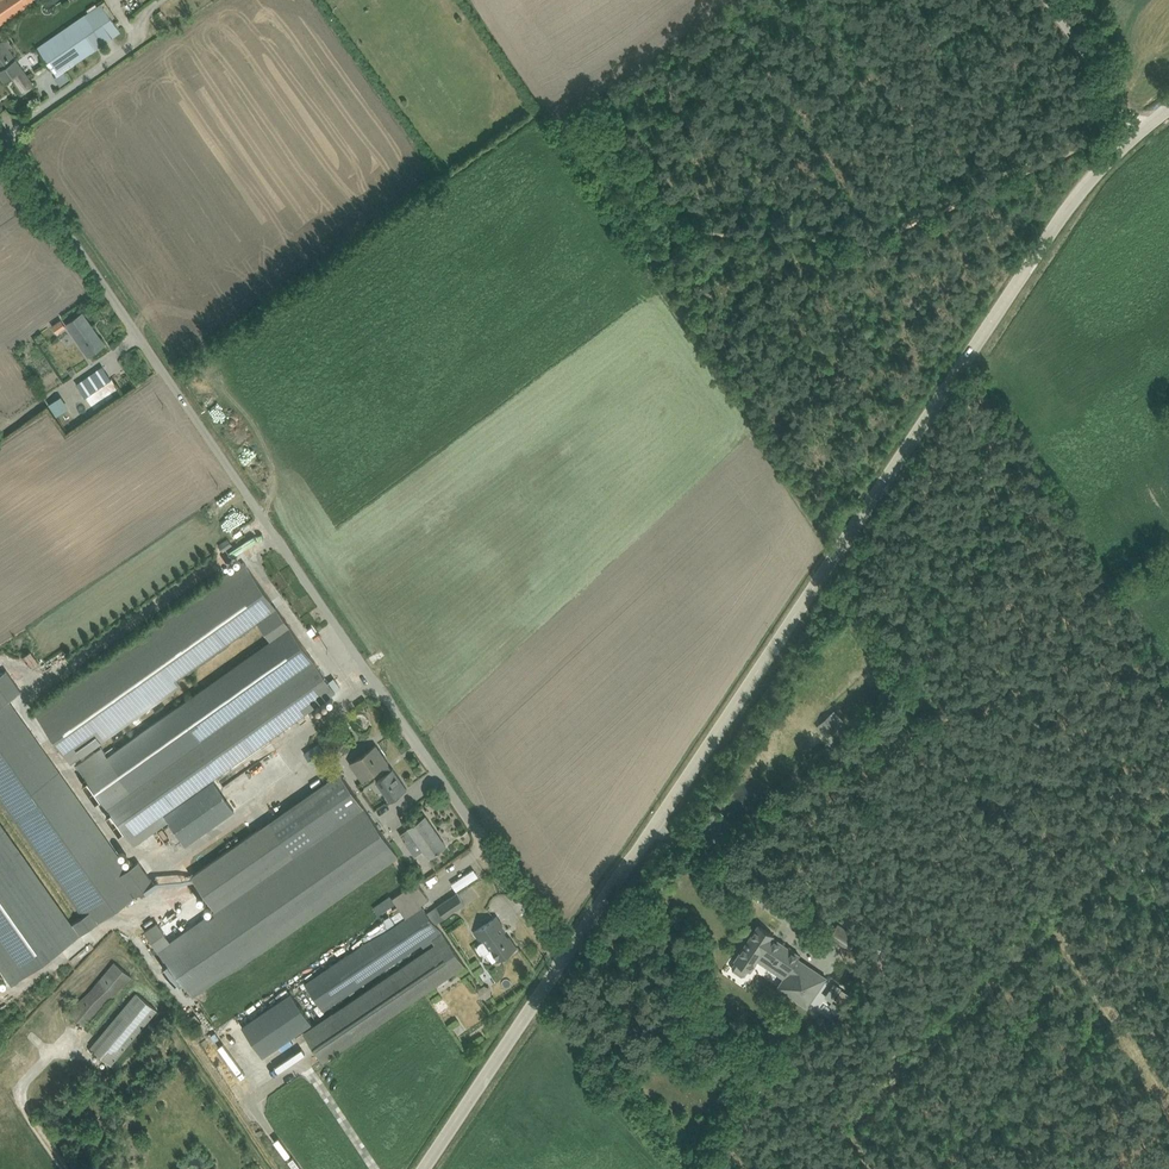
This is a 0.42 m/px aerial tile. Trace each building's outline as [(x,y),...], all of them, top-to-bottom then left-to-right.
[(0,28),(36,1),(35,0),(0,0),(0,28)] [(122,31),(101,2),(37,47),(58,76),(122,31)] [(0,42),(0,73),(6,82),(26,68),(6,38),(0,42)] [(82,311),(64,324),(87,354),(105,341),(82,311)] [(96,359),(71,378),(81,392),(106,373),(96,359)] [(54,410),(64,401),(54,390),(44,398),(54,410)] [(216,548),(227,540),(222,533),(211,540),(216,548)] [(335,685),(245,554),(34,702),(74,759),(85,752),(83,749),(181,679),(177,674),(259,616),(270,632),(98,754),(145,820),(155,814),(174,802),(225,767),(335,685)] [(12,980),(145,885),(9,694),(20,686),(6,666),(0,670),(0,794),(82,909),(73,916),(0,814),(0,964),(12,980)] [(830,711),(822,720),(830,728),(838,718),(830,711)] [(304,761),(320,754),(312,739),(297,747),(304,761)] [(360,778),(387,758),(374,740),(347,760),(360,778)] [(389,795),(406,783),(392,762),(375,774),(389,795)] [(144,927),(193,997),(398,852),(340,767),(189,872),(214,906),(169,937),(156,918),(144,927)] [(422,858),(447,840),(425,808),(399,827),(422,858)] [(325,1058),(468,960),(440,919),(469,899),(459,884),(430,904),(425,897),(306,979),(326,1007),(431,934),(434,939),(304,1028),(325,1058)] [(520,945),(497,913),(472,930),(477,938),(475,943),(476,950),(479,952),(484,953),(488,950),(496,961),(520,945)] [(775,935),(757,923),(728,965),(744,976),(753,963),(784,983),(777,992),(805,1011),(828,979),(798,958),(800,955),(774,937),(775,935)] [(69,1009),(86,1023),(132,967),(115,954),(69,1009)] [(157,1005),(135,987),(90,1043),(112,1061),(157,1005)] [(263,1051),(313,1018),(291,987),(242,1020),(263,1051)]
